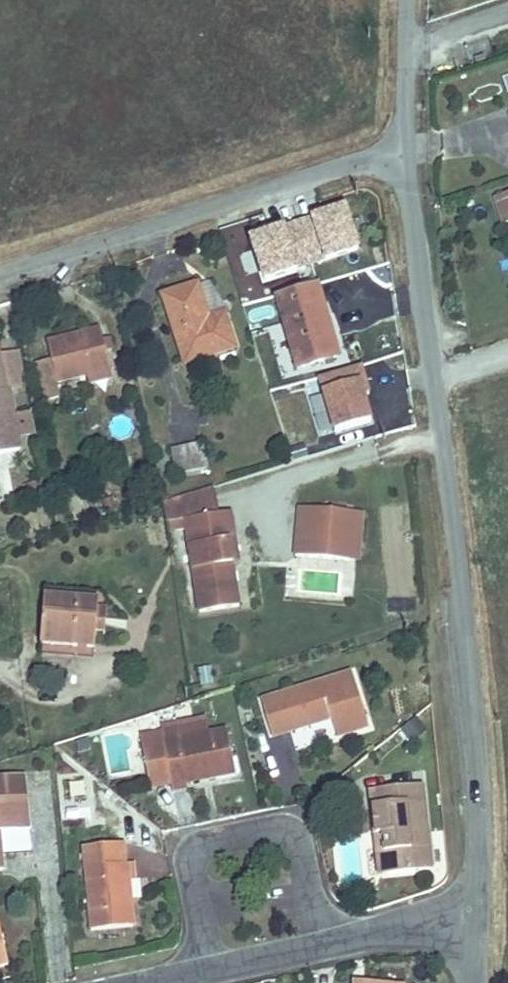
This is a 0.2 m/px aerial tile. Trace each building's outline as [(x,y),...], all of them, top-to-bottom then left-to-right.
[(345,210),(250,242),(264,281),(358,249),(345,210)] [(234,349),(223,318),(229,316),(216,278),(162,297),(186,366),(234,349)] [(274,300),(295,372),(340,359),(319,287),(274,300)] [(51,361),(36,367),(46,404),(61,399),(58,387),(109,372),(99,332),(48,346),(51,361)] [(360,367),(319,379),(335,433),(371,422),(358,380),(363,379),(360,367)] [(13,453),(0,386),(0,456),(13,453)] [(207,446),(179,455),(185,478),(214,469),(207,446)] [(363,514),(303,508),(299,551),(359,557),(363,514)] [(226,520),(180,525),(191,617),(231,612),(223,546),(229,545),(226,520)] [(47,591),(38,640),(92,647),(95,630),(104,632),(109,607),(100,605),(101,598),(47,591)] [(345,668),(260,694),(271,728),(328,710),(333,727),(362,719),(345,668)] [(154,730),(132,734),(141,784),(163,780),(163,783),(179,780),(178,772),(199,769),(201,775),(227,770),(218,726),(155,737),(154,730)] [(415,778),(364,785),(369,832),(377,833),(381,867),(425,861),(415,778)] [(21,791),(9,793),(13,825),(25,824),(21,791)] [(9,793),(0,794),(0,827),(13,825),(9,793)] [(115,838),(78,842),(84,926),(126,922),(124,899),(120,899),(118,876),(122,876),(121,859),(116,859),(115,838)] [(430,840),(434,867),(446,866),(443,838),(430,840)]
